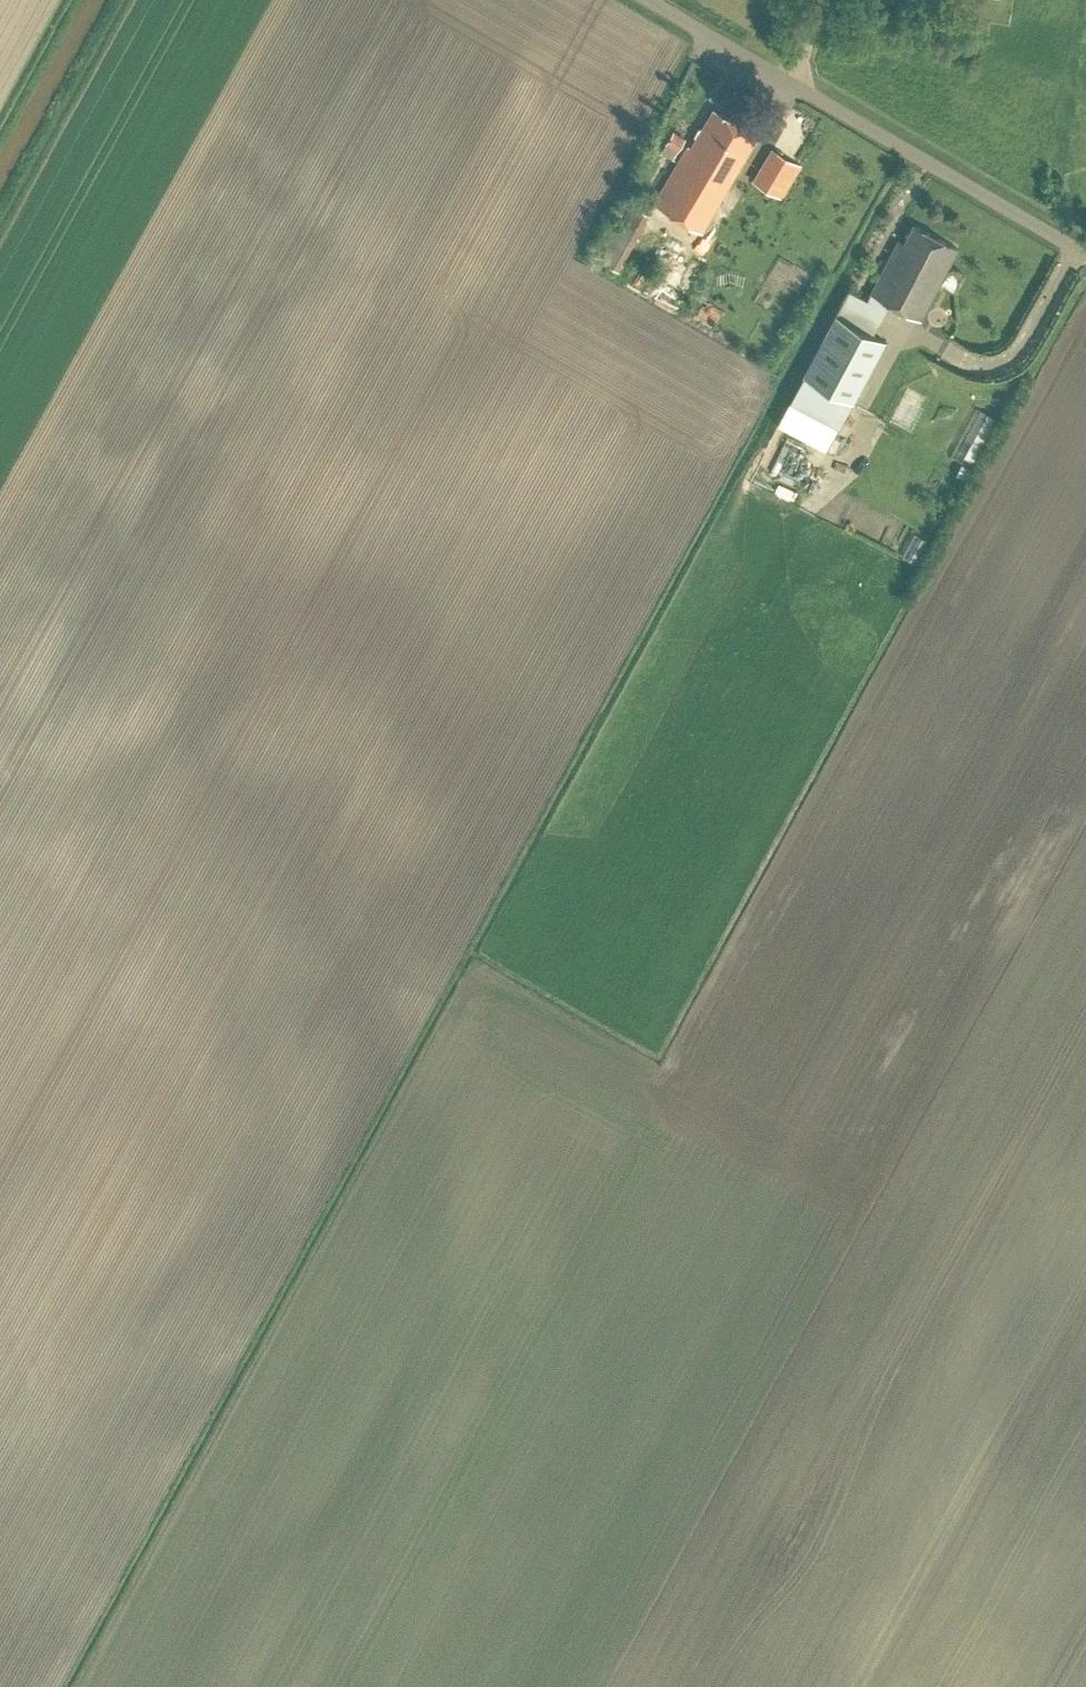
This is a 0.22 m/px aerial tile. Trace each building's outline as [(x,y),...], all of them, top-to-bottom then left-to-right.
[(690,131),(692,136),(687,143),(684,142),(649,199),(698,229),(754,132),(711,106),(700,124),(694,125),(690,131)] [(684,132),(673,125),(666,136),(677,143),(684,132)] [(770,144),(751,179),(781,196),(801,162),(770,144)] [(895,236),(867,290),(918,316),(955,245),(909,221),(900,238),(895,236)] [(883,336),(833,311),(800,375),(802,376),(771,434),(788,443),(791,436),(802,441),(829,390),(849,400),(883,336)] [(953,452),(973,461),(993,414),(974,405),(953,452)]
